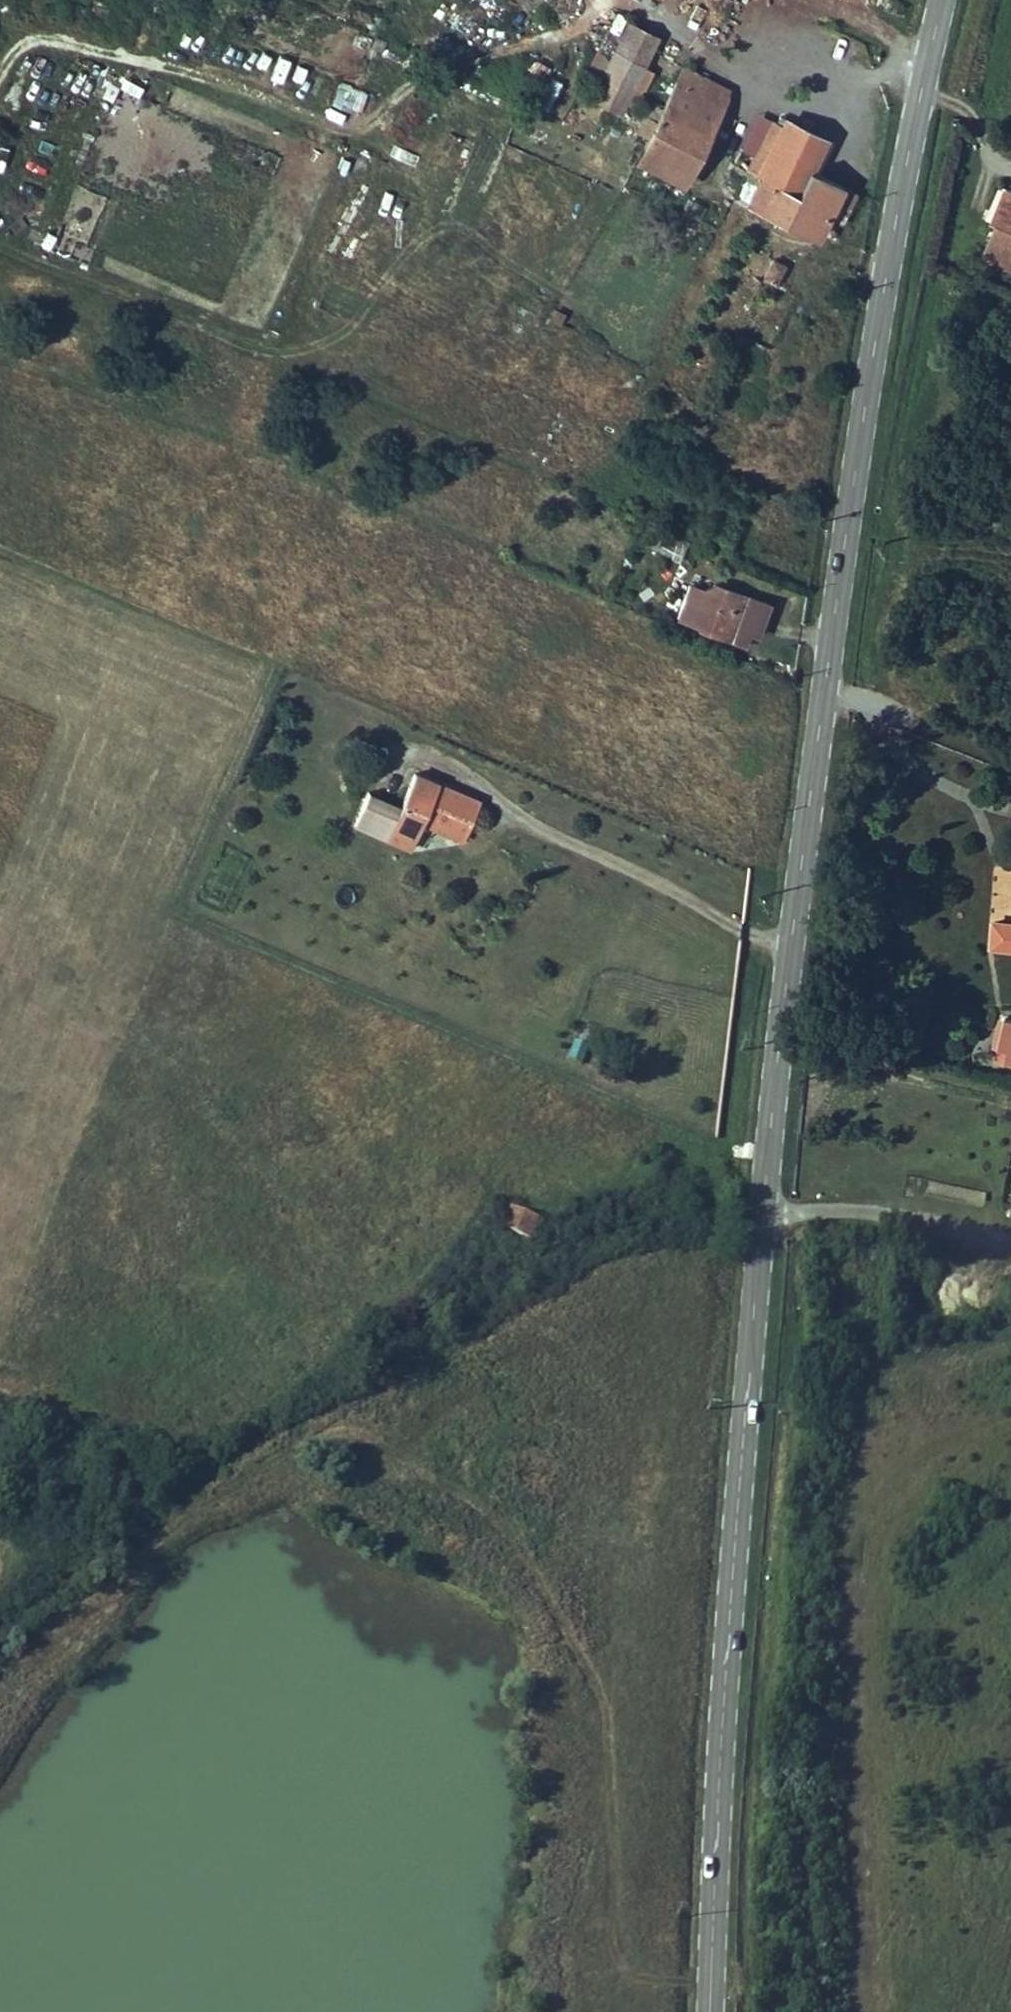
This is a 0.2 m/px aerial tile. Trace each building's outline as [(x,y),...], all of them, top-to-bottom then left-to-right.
[(628,26),(601,11),(597,19),(625,33),(628,26)] [(566,77),(560,88),(588,101),(592,93),(603,74),(613,55),(625,33),(597,19),(566,77)] [(621,59),(613,55),(603,74),(612,79),(621,59)] [(651,59),(629,102),(677,126),(698,85),(651,59)] [(548,108),(560,79),(548,74),(536,103),(548,108)] [(612,79),(603,74),(592,93),(602,98),(612,79)] [(611,136),(609,140),(657,164),(677,126),(629,102),(623,112),(614,131),(611,136)] [(600,123),(614,131),(623,112),(610,105),(600,123)] [(740,116),(715,164),(728,171),(716,194),(780,228),(795,204),(811,213),(823,188),(774,162),(790,132),(756,115),(753,123),(740,116)] [(843,217),(856,190),(845,185),(832,212),(843,217)] [(965,271),(1007,288),(1010,278),(1010,238),(1010,236),(1010,212),(984,201),(973,230),(979,233),(965,271)] [(771,254),(760,269),(774,279),(784,264),(771,254)] [(740,263),(734,278),(742,282),(750,267),(740,263)] [(640,516),(635,529),(672,544),(678,531),(640,516)] [(695,619),(713,576),(703,570),(689,575),(679,598),(683,613),(689,616),(695,619)] [(713,576),(695,619),(728,634),(734,622),(743,626),(757,595),(713,576)] [(391,798),(379,828),(403,838),(415,811),(456,828),(473,789),(407,762),(391,798)] [(346,815),(379,828),(391,798),(359,785),(346,815)] [(1010,949),(1010,867),(1000,866),(996,919),(974,918),(971,946),(1010,949)] [(992,1066),(1010,1070),(1010,1029),(1002,1027),(992,1066)] [(573,1036),(566,1059),(580,1063),(587,1041),(573,1036)] [(510,1205),(501,1229),(529,1240),(539,1216),(510,1205)]
